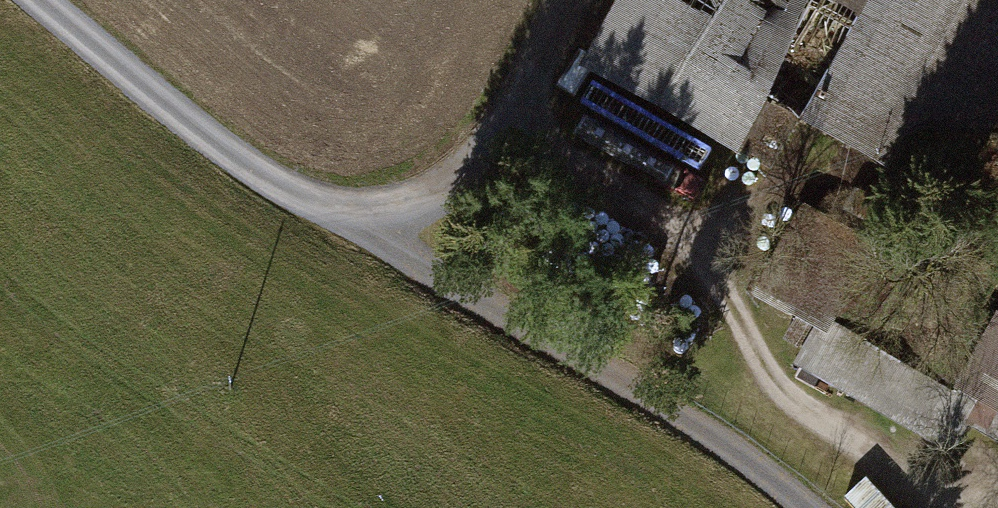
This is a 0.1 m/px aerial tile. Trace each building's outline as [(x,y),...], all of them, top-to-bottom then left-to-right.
[(596,77),(741,160),(832,0),(641,0),(596,77)] [(811,131),(964,214),(997,153),(997,0),(883,0),(811,131)] [(980,432),(997,440),(997,389),(980,432)]
